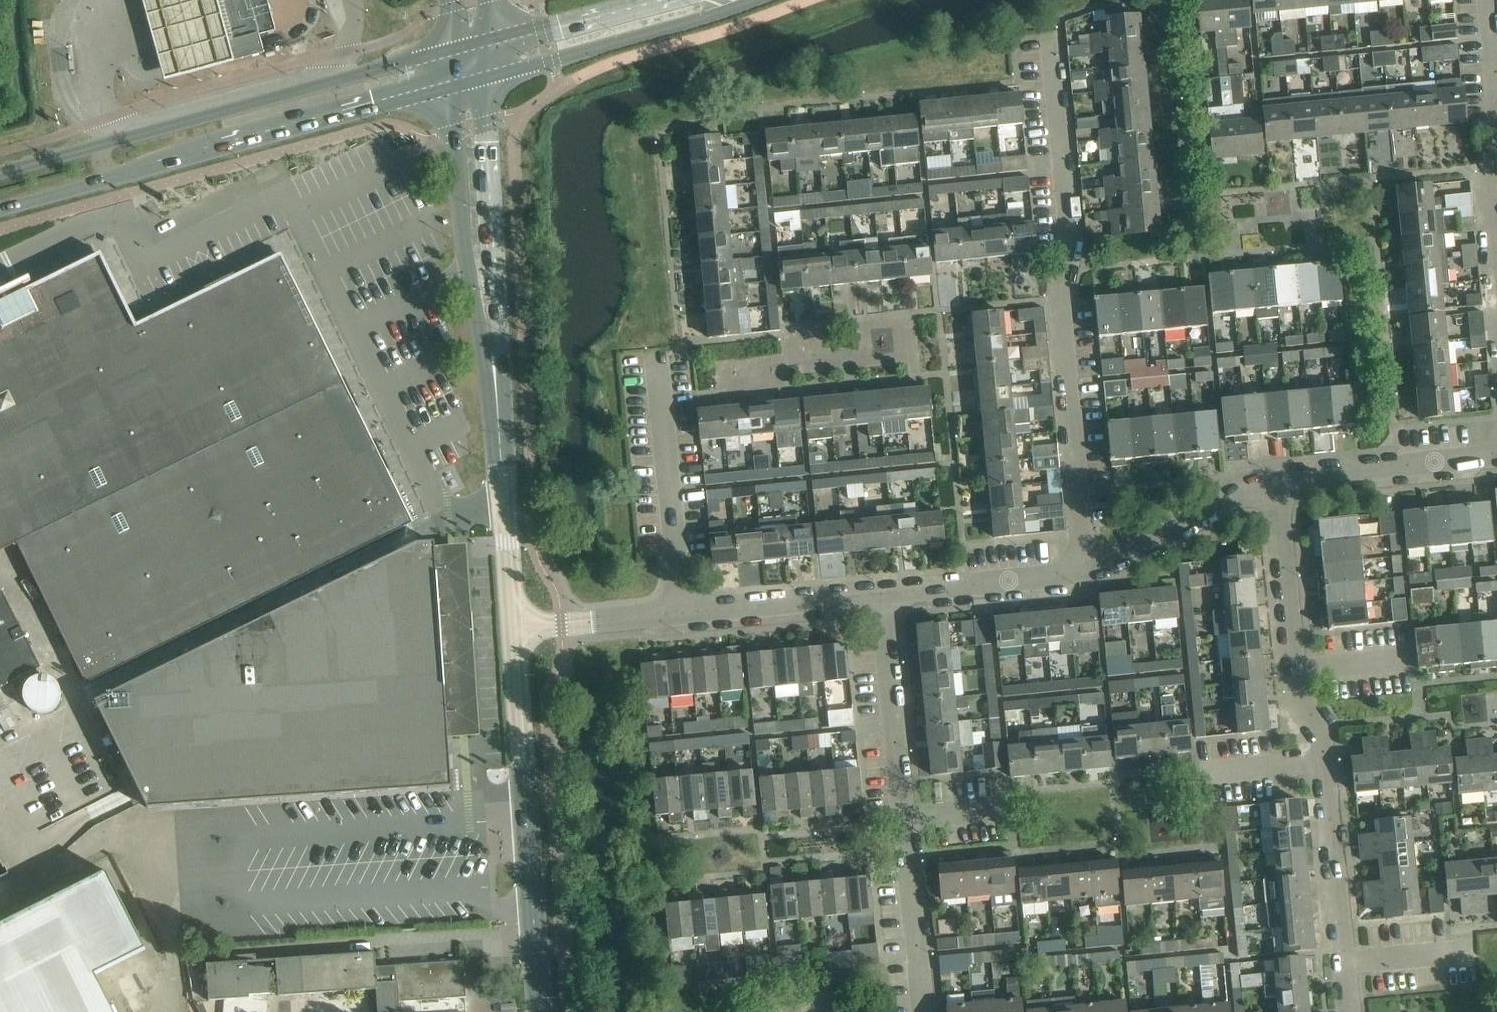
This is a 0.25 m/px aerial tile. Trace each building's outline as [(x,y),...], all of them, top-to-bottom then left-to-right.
[(223,64),(221,57),(218,44),(217,43),(235,38),(224,0),(142,0),(164,81),(223,64)] [(217,43),(218,44),(221,57),(223,64),(264,53),(263,50),(261,45),(258,34),(275,30),(269,11),(266,0),(224,0),(235,38),(217,43)] [(1222,0),(1198,0),(1201,32),(1217,31),(1218,38),(1216,39),(1217,47),(1226,46),(1222,0)] [(1226,46),(1237,45),(1235,29),(1250,27),(1247,0),(1222,0),(1226,46)] [(1278,0),(1253,0),(1254,12),(1279,10),(1278,0)] [(1303,0),(1278,0),(1279,10),(1280,20),(1305,17),(1304,7),(1303,0)] [(1328,5),(1329,15),(1342,14),(1341,4),(1353,2),(1353,0),(1328,0),(1328,5)] [(1091,44),(1141,39),(1139,15),(1106,18),(1107,35),(1099,35),(1099,34),(1091,35),(1091,44)] [(1455,23),(1430,25),(1432,41),(1457,39),(1455,23)] [(1432,41),(1430,25),(1421,26),(1422,42),(1432,41)] [(1393,29),(1380,30),(1382,46),(1395,45),(1393,29)] [(1382,46),(1380,30),(1371,31),(1373,47),(1382,46)] [(1282,32),(1272,33),(1273,41),(1282,40),(1282,32)] [(1344,34),(1331,35),(1333,51),(1346,50),(1344,34)] [(1091,44),(1091,35),(1079,36),(1079,45),(1091,44)] [(1333,51),(1331,35),(1322,36),(1324,52),(1333,51)] [(1141,39),(1091,44),(1092,54),(1108,53),(1110,67),(1144,63),(1141,39)] [(1295,39),(1282,40),(1284,56),(1296,55),(1295,39)] [(1284,56),(1282,40),(1273,41),(1274,57),(1284,56)] [(1458,45),(1438,47),(1432,47),(1434,62),(1459,59),(1458,45)] [(1228,73),(1225,47),(1216,48),(1219,74),(1228,73)] [(1434,62),(1432,47),(1422,48),(1423,63),(1434,62)] [(1382,51),(1384,67),(1397,66),(1396,50),(1382,51)] [(1384,67),(1382,51),(1374,52),(1375,67),(1384,67)] [(1333,56),(1335,72),(1348,70),(1346,55),(1333,56)] [(1335,72),(1333,56),(1324,57),(1326,72),(1335,72)] [(1228,62),(1229,73),(1242,71),(1241,60),(1228,62)] [(1296,60),(1284,61),(1286,76),(1297,75),(1296,60)] [(1286,76),(1284,61),(1274,62),(1275,77),(1286,76)] [(1144,63),(1110,67),(1111,80),(1095,82),(1096,92),(1146,87),(1144,63)] [(1085,79),(1084,69),(1073,70),(1074,80),(1085,79)] [(1229,77),(1232,106),(1244,105),(1241,76),(1229,77)] [(1436,82),(1437,93),(1440,124),(1465,121),(1461,79),(1436,82)] [(1411,84),(1386,86),(1390,129),(1415,126),(1412,96),(1411,84)] [(1390,129),(1386,86),(1361,88),(1363,100),(1366,131),(1390,129)] [(1146,87),(1096,92),(1097,103),(1102,102),(1104,115),(1115,114),(1148,111),(1146,87)] [(1437,93),(1412,96),(1415,126),(1440,124),(1437,93)] [(994,96),(997,126),(1023,124),(1020,94),(994,96)] [(994,96),(970,99),(973,129),(997,126),(994,96)] [(973,129),(970,99),(945,101),(948,131),(973,129)] [(1363,100),(1338,103),(1341,134),(1366,131),(1363,100)] [(948,131),(945,101),(920,104),(924,144),(949,141),(948,131)] [(1341,134),(1338,103),(1314,105),(1317,136),(1341,134)] [(1232,106),(1237,156),(1262,153),(1259,120),(1244,121),(1243,105),(1232,106)] [(1317,136),(1314,105),(1289,107),(1292,138),(1317,136)] [(1237,156),(1232,106),(1223,107),(1224,116),(1225,115),(1226,123),(1210,125),(1213,158),(1237,156)] [(1292,138),(1289,107),(1264,110),(1267,141),(1292,138)] [(1148,111),(1115,114),(1116,128),(1099,130),(1101,140),(1151,135),(1148,111)] [(920,163),(915,116),(888,119),(893,166),(920,163)] [(1084,118),(1076,119),(1077,129),(1084,128),(1084,118)] [(888,119),(864,121),(867,151),(882,149),(883,167),(893,166),(888,119)] [(864,121),(840,124),(843,153),(844,165),(851,164),(853,161),(852,152),(867,151),(864,121)] [(843,153),(840,124),(815,126),(818,156),(843,153)] [(818,156),(815,126),(791,129),(794,158),(818,156)] [(794,158),(791,129),(766,131),(769,161),(781,159),(782,171),(795,170),(794,158)] [(753,158),(763,157),(760,132),(751,133),(753,158)] [(1151,135),(1101,140),(1101,150),(1108,149),(1109,163),(1119,162),(1153,158),(1151,135)] [(733,147),(721,148),(719,136),(690,139),(692,164),(722,161),(734,160),(733,147)] [(1389,156),(1390,144),(1376,143),(1375,155),(1389,156)] [(1026,156),(1000,158),(1001,164),(1002,173),(1028,170),(1026,156)] [(763,157),(753,158),(756,184),(765,183),(763,157)] [(1153,158),(1119,162),(1121,176),(1104,178),(1105,187),(1155,183),(1153,158)] [(724,187),(722,161),(692,164),(695,190),(724,187)] [(1001,164),(977,166),(978,176),(1002,173),(1001,164)] [(977,166),(952,169),(953,178),(978,176),(977,166)] [(953,178),(952,169),(927,171),(928,181),(953,178)] [(1028,176),(1002,179),(1003,188),(1004,194),(1030,191),(1028,176)] [(1003,188),(1002,179),(978,181),(979,191),(1003,188)] [(979,191),(978,181),(953,184),(954,193),(979,191)] [(768,207),(765,183),(756,184),(758,208),(768,207)] [(922,183),(895,186),(896,195),(922,193),(922,183)] [(1155,183),(1105,187),(1106,197),(1122,195),(1124,209),(1158,206),(1155,183)] [(954,193),(953,184),(928,187),(929,196),(954,193)] [(1401,213),(1442,209),(1441,198),(1431,199),(1429,185),(1399,188),(1401,213)] [(895,186),(871,189),(872,198),(896,195),(895,186)] [(727,211),(724,187),(695,190),(697,214),(727,211)] [(1104,197),(1103,188),(1095,188),(1096,198),(1104,197)] [(871,189),(847,191),(848,200),(872,198),(871,189)] [(847,191),(822,193),(823,203),(848,200),(847,191)] [(822,193),(797,196),(798,205),(823,203),(822,193)] [(1446,209),(1458,208),(1472,206),(1471,195),(1445,198),(1446,209)] [(798,205),(797,196),(772,198),(773,208),(798,205)] [(897,202),(898,211),(925,208),(924,199),(897,202)] [(898,211),(897,202),(872,204),(873,213),(898,211)] [(873,213),(872,204),(848,206),(849,216),(873,213)] [(849,216),(848,206),(824,209),(825,218),(849,216)] [(1158,206),(1124,209),(1108,211),(1109,221),(1112,221),(1114,236),(1160,231),(1158,206)] [(1475,231),(1472,206),(1458,208),(1460,232),(1475,231)] [(770,231),(768,207),(758,208),(761,232),(770,231)] [(824,209),(799,211),(800,221),(825,218),(824,209)] [(1006,211),(1006,215),(1010,255),(1036,253),(1033,223),(1021,224),(1020,209),(1006,211)] [(1442,209),(1401,213),(1404,238),(1444,234),(1442,209)] [(727,211),(697,214),(699,238),(729,235),(727,211)] [(800,221),(799,211),(775,214),(776,223),(800,221)] [(1107,211),(1095,212),(1096,221),(1108,220),(1107,211)] [(1006,215),(982,217),(983,228),(986,258),(1010,255),(1006,215)] [(983,228),(982,217),(957,220),(958,231),(961,260),(986,258),(983,228)] [(773,257),(770,231),(761,232),(763,258),(773,257)] [(961,260),(958,231),(933,233),(936,263),(961,260)] [(1444,234),(1404,238),(1406,263),(1447,259),(1444,234)] [(732,260),(729,235),(699,238),(702,264),(732,261),(732,260)] [(915,236),(916,246),(902,247),(905,278),(931,275),(927,235),(915,236)] [(865,241),(852,243),(856,283),(880,281),(877,250),(866,251),(865,241)] [(840,244),(841,254),(828,255),(831,286),(856,283),(852,243),(840,244)] [(1463,257),(1477,256),(1476,244),(1461,246),(1463,257)] [(816,245),(802,246),(806,288),(831,286),(828,255),(817,256),(816,245)] [(806,288),(802,246),(778,249),(782,291),(806,288)] [(905,278),(902,247),(877,250),(880,281),(905,278)] [(412,523),(387,473),(392,470),(391,469),(387,471),(379,455),(383,453),(382,451),(378,453),(352,401),(357,399),(356,397),(351,399),(343,383),(348,381),(347,379),(342,381),(281,255),(223,283),(224,286),(209,294),(208,290),(135,326),(100,255),(22,293),(15,281),(0,288),(0,551),(17,543),(86,684),(412,523)] [(1478,267),(1477,256),(1463,257),(1464,268),(1478,267)] [(775,281),(773,257),(763,258),(766,282),(775,281)] [(1316,258),(1320,303),(1343,301),(1339,262),(1330,263),(1329,257),(1316,258)] [(1304,265),(1295,266),(1299,305),(1320,303),(1316,258),(1303,259),(1304,265)] [(742,259),(732,260),(732,261),(702,264),(704,288),(745,284),(742,259)] [(1447,259),(1406,263),(1409,287),(1439,284),(1439,285),(1449,284),(1447,259)] [(1299,305),(1295,266),(1287,267),(1286,261),(1273,262),(1277,307),(1299,305)] [(1277,307),(1273,262),(1260,263),(1261,270),(1252,271),(1256,310),(1277,307)] [(1243,265),(1230,266),(1234,312),(1256,310),(1252,271),(1244,271),(1243,265)] [(1234,312),(1230,266),(1217,268),(1218,274),(1208,275),(1212,314),(1234,312)] [(775,281),(766,282),(768,306),(778,305),(775,281)] [(1194,282),(1180,283),(1185,329),(1208,326),(1204,287),(1195,288),(1194,282)] [(1169,291),(1159,292),(1163,331),(1185,329),(1180,283),(1168,285),(1169,291)] [(747,309),(745,284),(704,288),(707,313),(737,310),(747,309)] [(1439,284),(1409,287),(1411,313),(1442,310),(1439,285),(1439,284)] [(1163,331),(1159,292),(1151,292),(1151,286),(1137,288),(1142,333),(1163,331)] [(1142,333),(1137,288),(1125,289),(1125,295),(1116,296),(1120,335),(1142,333)] [(1120,335),(1116,296),(1109,297),(1108,290),(1094,292),(1095,298),(1094,298),(1094,301),(1095,301),(1099,337),(1120,335)] [(1482,305),(1481,294),(1466,296),(1467,307),(1482,305)] [(778,305),(768,306),(771,331),(780,331),(778,305)] [(1020,335),(1046,333),(1044,308),(1018,310),(1020,335)] [(739,335),(737,310),(707,313),(709,338),(739,335)] [(975,340),(1005,337),(1002,312),(972,315),(975,340)] [(1414,344),(1445,341),(1442,316),(1412,319),(1414,344)] [(1330,342),(1347,341),(1346,332),(1329,333),(1330,342)] [(1049,357),(1046,333),(1020,335),(1023,360),(1049,357)] [(1324,343),(1323,334),(1307,335),(1308,344),(1324,343)] [(1303,345),(1302,336),(1285,338),(1286,347),(1303,345)] [(1007,362),(1005,337),(975,340),(977,365),(1007,362)] [(1485,337),(1470,338),(1472,349),(1486,348),(1485,337)] [(1447,366),(1445,341),(1414,344),(1417,369),(1447,366)] [(1233,343),(1216,344),(1217,353),(1234,352),(1233,343)] [(1277,343),(1259,345),(1260,355),(1278,353),(1277,343)] [(1260,355),(1259,345),(1244,347),(1245,357),(1260,355)] [(1195,367),(1212,366),(1210,347),(1193,349),(1195,367)] [(1326,358),(1343,356),(1342,347),(1325,349),(1326,358)] [(1303,351),(1304,360),(1321,358),(1320,349),(1303,351)] [(1282,353),(1283,362),(1300,361),(1299,351),(1282,353)] [(1279,362),(1278,353),(1260,355),(1261,364),(1279,362)] [(1260,355),(1245,357),(1246,365),(1261,364),(1260,355)] [(1049,357),(1023,360),(1025,385),(1051,382),(1049,357)] [(1240,357),(1218,359),(1219,368),(1241,366),(1240,357)] [(1125,374),(1123,358),(1101,361),(1103,376),(1125,374)] [(1184,359),(1167,360),(1168,370),(1185,368),(1184,359)] [(1010,386),(1007,362),(977,365),(980,389),(1010,386)] [(1447,366),(1417,369),(1419,393),(1449,390),(1447,366)] [(1163,367),(1145,368),(1146,378),(1164,377),(1163,367)] [(1146,378),(1145,368),(1130,370),(1131,380),(1146,378)] [(1213,372),(1194,373),(1195,383),(1214,381),(1213,372)] [(1187,389),(1186,374),(1169,376),(1170,390),(1187,389)] [(1475,388),(1490,386),(1489,375),(1474,376),(1475,388)] [(1165,385),(1164,377),(1146,378),(1147,387),(1165,385)] [(1146,378),(1131,380),(1132,389),(1147,387),(1146,378)] [(1126,380),(1103,382),(1105,399),(1127,396),(1126,380)] [(1010,386),(980,389),(982,413),(1012,410),(1010,386)] [(1329,388),(1334,433),(1347,432),(1346,426),(1355,425),(1351,386),(1329,388)] [(1490,386),(1475,388),(1476,399),(1491,397),(1490,386)] [(902,390),(905,420),(931,418),(929,388),(902,390)] [(1329,388),(1307,391),(1311,430),(1320,429),(1321,435),(1334,433),(1329,388)] [(902,390),(878,393),(881,423),(905,420),(902,390)] [(1449,390),(1419,393),(1422,419),(1452,416),(1449,390)] [(1307,391),(1286,393),(1290,438),(1304,437),(1303,430),(1311,430),(1307,391)] [(878,393),(852,395),(855,425),(868,424),(869,437),(882,436),(881,423),(878,393)] [(1286,393),(1264,395),(1268,434),(1277,433),(1278,439),(1290,438),(1286,393)] [(855,425),(852,395),(828,398),(832,438),(847,437),(846,426),(855,425)] [(1053,395),(1027,398),(1028,409),(1054,406),(1053,395)] [(1268,434),(1264,395),(1243,397),(1247,442),(1261,441),(1260,435),(1268,434)] [(1247,442),(1243,397),(1221,399),(1225,438),(1234,437),(1235,443),(1247,442)] [(832,438),(828,398),(804,400),(808,440),(832,438)] [(772,403),(774,433),(776,449),(787,448),(785,432),(801,431),(798,401),(772,403)] [(774,433),(772,403),(746,406),(749,436),(774,433)] [(749,436),(746,406),(722,408),(725,438),(726,452),(741,450),(739,437),(749,436)] [(1054,406),(1028,409),(1029,421),(1055,419),(1054,406)] [(725,438),(722,408),(698,411),(701,441),(725,438)] [(1026,409),(1012,410),(982,413),(985,439),(1015,436),(1014,424),(1027,422),(1026,409)] [(1193,414),(1198,459),(1211,458),(1211,452),(1220,451),(1216,412),(1193,414)] [(1198,459),(1193,414),(1172,416),(1176,455),(1185,454),(1185,460),(1198,459)] [(1172,416),(1150,418),(1155,463),(1168,462),(1168,456),(1176,455),(1172,416)] [(1150,418),(1129,420),(1133,459),(1142,458),(1142,464),(1155,463),(1150,418)] [(1133,459),(1129,420),(1107,422),(1111,458),(1110,458),(1110,461),(1111,461),(1112,467),(1125,466),(1125,460),(1133,459)] [(1015,436),(985,439),(987,463),(1017,460),(1015,436)] [(1033,458),(1059,456),(1058,444),(1032,447),(1033,458)] [(908,456),(909,465),(936,463),(935,453),(908,456)] [(909,465),(908,456),(884,459),(885,468),(909,465)] [(1059,456),(1033,458),(1034,471),(1060,468),(1059,456)] [(884,459),(859,461),(860,470),(885,468),(884,459)] [(1017,460),(987,463),(990,488),(1020,485),(1017,460)] [(860,470),(859,461),(834,464),(835,473),(860,470)] [(835,473),(834,464),(811,466),(812,475),(835,473)] [(805,467),(780,470),(781,478),(806,476),(805,467)] [(910,471),(911,480),(937,478),(937,468),(910,471)] [(778,469),(753,472),(754,481),(778,479),(778,469)] [(911,480),(910,471),(886,473),(887,483),(911,480)] [(754,481),(753,472),(729,474),(729,483),(754,481)] [(887,483),(886,473),(860,476),(861,485),(887,483)] [(729,483),(729,474),(704,477),(705,486),(729,483)] [(860,476),(836,478),(836,488),(861,485),(860,476)] [(836,488),(836,478),(813,481),(814,490),(836,488)] [(779,484),(780,493),(807,490),(806,481),(779,484)] [(780,493),(779,484),(754,486),(755,495),(780,493)] [(1020,485),(990,488),(992,513),(1022,510),(1020,485)] [(755,495),(754,486),(730,488),(731,498),(755,495)] [(731,498),(730,488),(706,491),(707,500),(731,498)] [(1038,508),(1064,506),(1063,494),(1037,496),(1038,508)] [(1480,497),(1466,499),(1471,544),(1494,542),(1490,503),(1481,504),(1480,497)] [(1455,506),(1445,507),(1449,546),(1471,544),(1466,499),(1454,500),(1455,506)] [(1449,546),(1445,507),(1438,508),(1437,502),(1423,503),(1428,548),(1449,546)] [(1428,548),(1423,503),(1411,504),(1412,510),(1403,511),(1406,550),(1428,548)] [(917,546),(914,515),(913,505),(889,508),(893,548),(917,546)] [(1065,517),(1064,506),(1038,508),(1039,520),(1065,517)] [(877,519),(865,520),(868,550),(893,548),(889,508),(876,509),(877,519)] [(1023,521),(1039,520),(1038,508),(1022,510),(1023,521)] [(1022,510),(992,513),(994,538),(1025,535),(1023,521),(1022,510)] [(865,520),(853,521),(852,511),(839,512),(840,523),(843,553),(868,550),(865,520)] [(1389,535),(1398,534),(1396,512),(1378,514),(1380,536),(1389,535)] [(941,513),(914,515),(917,546),(944,543),(941,513)] [(1314,542),(1359,538),(1357,516),(1318,520),(1319,529),(1313,530),(1314,542)] [(797,517),(783,518),(787,559),(813,556),(810,526),(798,527),(797,517)] [(787,559),(783,518),(758,521),(759,531),(762,561),(787,559)] [(737,564),(734,533),(724,534),(723,521),(709,522),(713,566),(737,564)] [(843,553),(840,523),(816,525),(819,555),(843,553)] [(759,531),(734,533),(737,564),(762,561),(759,531)] [(1398,534),(1389,535),(1391,552),(1400,551),(1398,534)] [(1359,538),(1314,542),(1315,556),(1322,555),(1322,564),(1361,560),(1359,538)] [(1249,551),(1248,548),(1248,541),(1238,542),(1239,552),(1249,551)] [(451,787),(434,542),(416,544),(95,701),(147,808),(451,787)] [(1402,572),(1401,556),(1391,557),(1393,573),(1402,572)] [(1221,560),(1222,572),(1206,574),(1207,586),(1224,584),(1254,581),(1251,557),(1221,560)] [(1361,560),(1322,564),(1323,572),(1317,573),(1318,586),(1363,581),(1361,560)] [(1181,588),(1190,587),(1188,563),(1178,564),(1181,588)] [(1496,575),(1496,566),(1479,567),(1480,577),(1496,575)] [(1469,568),(1452,570),(1453,580),(1470,578),(1469,568)] [(1453,580),(1452,570),(1436,572),(1437,581),(1453,580)] [(1431,572),(1425,573),(1408,575),(1409,584),(1432,582),(1431,572)] [(1405,594),(1403,577),(1394,578),(1395,595),(1405,594)] [(1470,578),(1453,580),(1454,589),(1471,587),(1470,578)] [(1453,580),(1437,581),(1438,591),(1454,589),(1453,580)] [(1254,581),(1224,584),(1226,609),(1256,606),(1254,581)] [(1366,603),(1363,581),(1318,586),(1320,599),(1326,598),(1327,607),(1366,603)] [(1492,582),(1475,584),(1476,593),(1496,591),(1496,582),(1492,582)] [(1190,587),(1181,588),(1183,613),(1192,612),(1190,587)] [(1175,588),(1149,591),(1152,621),(1178,618),(1175,588)] [(1433,597),(1433,588),(1416,590),(1417,599),(1433,597)] [(1149,591),(1124,593),(1127,624),(1152,621),(1149,591)] [(3,593),(0,594),(0,711),(20,701),(11,683),(41,668),(3,593)] [(1127,624),(1124,593),(1100,596),(1103,626),(1127,624)] [(1393,622),(1407,621),(1405,599),(1391,600),(1393,622)] [(1366,603),(1327,607),(1328,615),(1321,616),(1323,630),(1329,629),(1329,630),(1332,630),(1332,629),(1368,625),(1366,603)] [(1259,630),(1256,606),(1226,609),(1229,633),(1259,630)] [(1095,608),(1069,611),(1074,655),(1099,652),(1095,608)] [(1074,655),(1069,611),(1045,613),(1048,642),(1060,641),(1061,656),(1074,655)] [(1192,612),(1183,613),(1185,637),(1195,636),(1192,612)] [(1045,613),(1021,616),(1024,645),(1025,660),(1037,658),(1036,644),(1048,642),(1045,613)] [(1024,645),(1021,616),(995,618),(998,647),(1024,645)] [(983,645),(992,644),(989,621),(980,621),(983,645)] [(1479,623),(1483,669),(1496,667),(1496,666),(1496,661),(1496,622),(1479,623)] [(919,651),(949,648),(947,623),(917,626),(919,651)] [(1479,623),(1457,625),(1461,664),(1470,663),(1471,670),(1483,669),(1479,623)] [(1461,664),(1457,625),(1436,627),(1441,673),(1454,671),(1453,665),(1461,664)] [(1441,673),(1436,627),(1414,630),(1418,669),(1428,668),(1428,675),(1441,673)] [(1259,630),(1229,633),(1231,659),(1261,656),(1259,630)] [(1195,636),(1185,637),(1188,663),(1197,662),(1195,636)] [(821,648),(824,682),(850,679),(846,645),(833,646),(833,637),(820,639),(821,648)] [(824,682),(821,648),(809,649),(808,640),(795,641),(796,650),(800,684),(801,698),(813,697),(812,683),(824,682)] [(800,684),(796,650),(784,651),(783,642),(770,644),(771,653),(775,687),(800,684)] [(1036,644),(1037,658),(1049,657),(1048,642),(1036,644)] [(992,644),(983,645),(985,669),(994,669),(992,644)] [(775,687),(771,653),(759,654),(758,645),(746,646),(750,689),(775,687)] [(728,657),(716,658),(719,692),(744,690),(740,647),(727,648),(728,657)] [(949,648),(919,651),(922,676),(952,673),(949,648)] [(719,692),(716,658),(715,649),(702,650),(703,659),(691,661),(695,695),(719,692)] [(695,695),(691,661),(690,651),(677,653),(678,662),(667,663),(670,697),(695,695)] [(670,697),(667,663),(666,654),(653,655),(654,664),(641,666),(644,700),(670,697)] [(1132,666),(1133,666),(1132,655),(1107,657),(1109,677),(1133,674),(1132,666)] [(1261,656),(1231,659),(1221,660),(1223,684),(1234,683),(1264,680),(1261,656)] [(1156,663),(1157,672),(1184,669),(1183,660),(1156,663)] [(1199,686),(1197,662),(1188,663),(1190,687),(1199,686)] [(1156,663),(1133,666),(1132,666),(1133,674),(1157,672),(1156,663)] [(994,669),(985,669),(988,694),(997,693),(994,669)] [(952,673),(922,676),(924,701),(954,697),(952,673)] [(1158,678),(1159,687),(1185,684),(1184,676),(1158,678)] [(1102,678),(1075,681),(1076,690),(1103,687),(1102,678)] [(1158,678),(1133,681),(1134,690),(1159,687),(1158,678)] [(1266,705),(1264,680),(1234,683),(1223,684),(1224,699),(1235,698),(1236,708),(1266,705)] [(1075,681),(1052,684),(1053,692),(1076,690),(1075,681)] [(1134,690),(1133,681),(1109,683),(1110,692),(1134,690)] [(1052,684),(1028,686),(1028,695),(1053,692),(1052,684)] [(1028,695),(1028,686),(1003,689),(1004,697),(1028,695)] [(1202,711),(1199,686),(1190,687),(1193,712),(1202,711)] [(999,718),(997,693),(988,694),(990,719),(999,718)] [(1090,695),(1077,696),(1078,705),(1091,704),(1090,695)] [(967,696),(954,697),(924,701),(927,725),(957,722),(956,710),(968,708),(967,696)] [(1053,699),(1054,708),(1078,705),(1077,696),(1053,699)] [(1173,696),(1160,698),(1161,707),(1174,705),(1173,696)] [(1054,708),(1053,699),(1029,701),(1030,710),(1054,708)] [(1030,710),(1029,701),(1005,704),(1006,713),(1030,710)] [(1188,721),(1176,723),(1174,705),(1161,707),(1163,724),(1166,754),(1191,752),(1188,721)] [(1269,731),(1266,705),(1236,708),(1239,734),(1269,731)] [(829,728),(854,725),(853,709),(828,712),(829,728)] [(1202,711),(1193,712),(1195,738),(1204,737),(1202,711)] [(1124,713),(1125,728),(1113,729),(1116,759),(1141,757),(1138,726),(1137,712),(1124,713)] [(999,718),(990,719),(993,743),(1001,742),(999,718)] [(722,721),(723,731),(748,729),(747,719),(722,721)] [(804,721),(805,731),(819,729),(818,720),(804,721)] [(971,720),(957,722),(927,725),(929,749),(959,746),(974,744),(971,720)] [(722,721),(698,723),(699,733),(723,731),(722,721)] [(805,731),(804,721),(791,722),(779,723),(780,734),(792,732),(805,731)] [(699,733),(698,723),(685,724),(686,734),(699,733)] [(780,734),(779,723),(755,725),(756,736),(780,734)] [(1163,724),(1138,726),(1141,757),(1166,754),(1163,724)] [(1111,767),(1108,738),(1107,727),(1082,729),(1083,740),(1086,770),(1111,767)] [(661,728),(647,729),(648,738),(662,737),(661,728)] [(1056,730),(1032,733),(1036,775),(1060,772),(1057,743),(1056,730)] [(843,743),(856,742),(855,733),(842,734),(843,743)] [(1020,734),(1021,746),(1008,747),(1011,777),(1036,775),(1032,733),(1020,734)] [(1421,734),(1426,785),(1452,782),(1449,749),(1435,751),(1434,744),(1436,744),(1435,733),(1421,734)] [(1426,785),(1421,734),(1410,735),(1411,746),(1412,746),(1413,753),(1399,754),(1403,787),(1426,785)] [(734,736),(723,738),(724,747),(735,745),(749,744),(749,735),(734,736)] [(831,735),(805,737),(806,747),(832,745),(831,735)] [(806,747),(805,737),(792,738),(793,748),(806,747)] [(1403,787),(1399,754),(1387,755),(1387,749),(1388,749),(1387,737),(1373,739),(1379,790),(1403,787)] [(723,738),(699,740),(700,750),(724,747),(723,738)] [(1379,790),(1373,739),(1362,740),(1363,751),(1365,751),(1365,757),(1352,759),(1355,792),(1379,790)] [(1477,741),(1482,792),(1496,790),(1496,757),(1491,757),(1491,751),(1492,751),(1491,739),(1477,741)] [(699,740),(675,742),(676,752),(700,750),(699,740)] [(1086,770),(1083,740),(1057,743),(1060,772),(1086,770)] [(770,750),(769,741),(755,742),(756,751),(770,750)] [(1482,792),(1477,741),(1466,742),(1467,753),(1469,753),(1469,759),(1456,761),(1459,794),(1482,792)] [(676,752),(675,742),(649,744),(650,754),(676,752)] [(1001,742),(993,743),(983,744),(986,770),(1004,768),(1001,742)] [(959,746),(929,749),(932,775),(962,772),(959,746)] [(834,771),(838,806),(850,805),(851,814),(863,813),(858,760),(833,762),(834,771)] [(752,771),(728,774),(731,808),(743,807),(744,816),(757,815),(752,771)] [(838,806),(834,771),(809,774),(813,808),(825,807),(826,816),(839,815),(838,806)] [(728,774),(703,776),(706,810),(718,809),(719,818),(732,817),(731,808),(728,774)] [(813,808),(809,774),(785,776),(788,811),(800,810),(801,819),(814,817),(813,808)] [(706,810),(703,776),(678,779),(682,813),(694,812),(695,821),(707,819),(706,810)] [(788,811),(785,776),(759,779),(763,813),(776,812),(776,821),(789,820),(788,811)] [(682,813),(678,779),(653,781),(656,815),(669,814),(670,823),(683,822),(682,813)] [(1272,828),(1302,825),(1300,800),(1269,803),(1272,828)] [(1436,802),(1437,816),(1452,815),(1451,801),(1436,802)] [(1239,807),(1240,820),(1252,818),(1250,806),(1239,807)] [(1226,833),(1235,832),(1234,827),(1239,827),(1237,807),(1223,808),(1226,833)] [(1361,848),(1412,843),(1409,818),(1376,822),(1377,835),(1371,836),(1371,834),(1360,835),(1361,848)] [(1305,850),(1302,825),(1272,828),(1275,853),(1305,850)] [(1235,832),(1226,833),(1228,857),(1237,856),(1235,832)] [(1414,866),(1412,843),(1361,848),(1362,861),(1373,859),(1373,858),(1380,857),(1381,870),(1414,866)] [(1307,874),(1305,850),(1275,853),(1277,877),(1307,874)] [(1000,860),(988,861),(991,895),(992,907),(1017,904),(1011,852),(999,853),(1000,860)] [(976,862),(964,864),(967,898),(991,895),(988,861),(987,854),(975,855),(976,862)] [(1102,855),(1090,856),(1094,897),(1095,908),(1120,906),(1116,861),(1103,862),(1102,855)] [(1094,897),(1090,856),(1079,857),(1080,864),(1067,866),(1071,899),(1094,897)] [(1237,856),(1228,857),(1231,882),(1240,881),(1237,856)] [(967,898),(964,864),(963,857),(951,858),(952,865),(939,866),(942,900),(967,898)] [(1224,909),(1223,897),(1220,863),(1207,864),(1206,857),(1195,858),(1199,899),(1200,911),(1224,909)] [(1199,899),(1195,858),(1183,859),(1184,866),(1171,867),(1175,901),(1199,899)] [(1054,860),(1042,861),(1047,901),(1071,899),(1067,866),(1055,867),(1054,860)] [(1047,901),(1042,861),(1031,862),(1032,869),(1019,870),(1024,917),(1048,915),(1047,901)] [(1492,861),(1469,863),(1473,914),(1487,913),(1486,901),(1484,902),(1484,895),(1495,894),(1492,861)] [(1175,901),(1171,867),(1159,869),(1158,862),(1147,863),(1151,904),(1175,901)] [(1151,904),(1147,863),(1135,864),(1136,871),(1123,872),(1126,906),(1151,904)] [(1473,914),(1469,863),(1445,865),(1448,898),(1462,897),(1463,904),(1461,904),(1462,915),(1473,914)] [(1414,866),(1381,870),(1382,883),(1376,884),(1376,882),(1364,883),(1366,896),(1416,890),(1414,866)] [(845,880),(848,914),(874,911),(870,877),(857,879),(856,869),(843,871),(844,880),(845,880)] [(0,925),(0,1011),(121,1011),(102,971),(145,949),(106,871),(0,925)] [(845,880),(844,880),(832,881),(832,872),(819,873),(820,882),(824,916),(848,914),(845,880)] [(820,882),(808,883),(807,874),(794,876),(795,885),(799,919),(824,916),(820,882)] [(1307,874),(1277,877),(1265,878),(1266,891),(1278,890),(1280,902),(1310,899),(1307,874)] [(799,919),(795,885),(783,886),(782,877),(769,878),(774,921),(799,919)] [(1242,906),(1240,881),(1231,882),(1233,907),(1242,906)] [(740,898),(744,932),(769,930),(765,896),(752,897),(751,888),(738,889),(739,898),(740,898)] [(740,898),(739,898),(727,899),(727,890),(714,892),(715,901),(719,935),(744,932),(740,898)] [(1416,890),(1366,896),(1367,908),(1378,907),(1378,906),(1384,905),(1386,918),(1419,915),(1416,890)] [(1444,890),(1430,890),(1431,911),(1445,911),(1444,890)] [(719,935),(715,901),(703,902),(702,893),(689,894),(690,903),(694,937),(695,946),(707,945),(706,936),(719,935)] [(694,937),(690,903),(678,904),(677,895),(664,897),(669,940),(694,937)] [(1310,899),(1280,902),(1281,913),(1268,915),(1269,928),(1272,928),(1312,923),(1310,899)] [(1242,906),(1233,907),(1236,931),(1245,930),(1242,906)] [(849,941),(877,940),(876,913),(848,914),(849,941)] [(1049,915),(1051,936),(1063,935),(1061,914),(1049,915)] [(1315,949),(1312,923),(1272,928),(1274,954),(1315,949)] [(1247,956),(1245,930),(1236,931),(1238,957),(1247,956)] [(1019,933),(995,935),(996,946),(1020,944),(1019,933)] [(995,935),(971,938),(972,948),(996,946),(995,935)] [(1098,939),(1099,949),(1124,947),(1123,937),(1098,939)] [(1203,938),(1204,949),(1218,948),(1217,937),(1203,938)] [(972,948),(971,938),(957,939),(957,938),(937,939),(938,951),(972,948)] [(1203,938),(1179,940),(1180,951),(1204,949),(1203,938)] [(1099,949),(1098,939),(1075,941),(1076,951),(1099,949)] [(1179,940),(1155,943),(1156,954),(1180,951),(1179,940)] [(1076,951),(1075,941),(1051,943),(1052,954),(1076,951)] [(1052,954),(1051,943),(1035,945),(1036,955),(1052,954)] [(1156,954),(1155,943),(1143,944),(1144,955),(1156,954)] [(852,946),(854,967),(879,964),(877,944),(852,946)] [(841,950),(827,952),(828,962),(842,960),(841,950)] [(1013,951),(991,953),(992,964),(1014,962),(1013,951)] [(828,962),(827,952),(814,953),(815,963),(828,962)] [(300,958),(207,965),(210,1002),(223,1001),(222,1011),(267,1011),(269,998),(377,990),(379,1011),(400,1011),(399,1002),(466,997),(463,961),(376,967),(375,953),(300,958)] [(991,953),(967,955),(968,966),(992,964),(991,953)] [(1198,956),(1199,965),(1225,963),(1224,953),(1198,956)] [(1095,956),(1096,966),(1119,964),(1118,954),(1095,956)] [(791,955),(778,957),(779,967),(792,965),(791,955)] [(968,966),(967,955),(941,958),(941,968),(968,966)] [(1095,956),(1071,958),(1072,968),(1096,966),(1095,956)] [(1198,956),(1175,958),(1176,967),(1199,965),(1198,956)] [(1264,986),(1306,982),(1304,957),(1274,960),(1275,971),(1263,972),(1264,986)] [(771,958),(757,959),(759,969),(772,967),(771,958)] [(1071,958),(1046,960),(1047,971),(1072,968),(1071,958)] [(1176,967),(1175,958),(1151,960),(1152,970),(1176,967)] [(1047,971),(1046,960),(1029,962),(1030,972),(1047,971)] [(1152,970),(1151,960),(1128,962),(1129,972),(1152,970)] [(735,961),(722,963),(723,973),(736,971),(735,961)] [(723,973),(722,963),(708,964),(709,974),(723,973)] [(1232,989),(1242,988),(1240,963),(1230,964),(1232,989)] [(672,968),(673,978),(687,976),(686,966),(672,968)] [(1306,982),(1264,986),(1265,998),(1277,997),(1279,1009),(1309,1006),(1309,1005),(1313,1005),(1311,992),(1307,992),(1306,982)] [(1242,988),(1232,989),(1235,1011),(1237,1011),(1244,1011),(1242,988)] [(1215,1004),(1214,990),(1202,992),(1203,1005),(1204,1011),(1228,1011),(1227,1002),(1215,1004)] [(996,1002),(997,1011),(1022,1011),(1020,999),(996,1002)] [(1101,1011),(1125,1011),(1124,1001),(1100,1003),(1101,1011)] [(972,1004),(973,1011),(997,1011),(996,1002),(972,1004)] [(1100,1003),(1076,1006),(1076,1011),(1101,1011),(1100,1003)]
